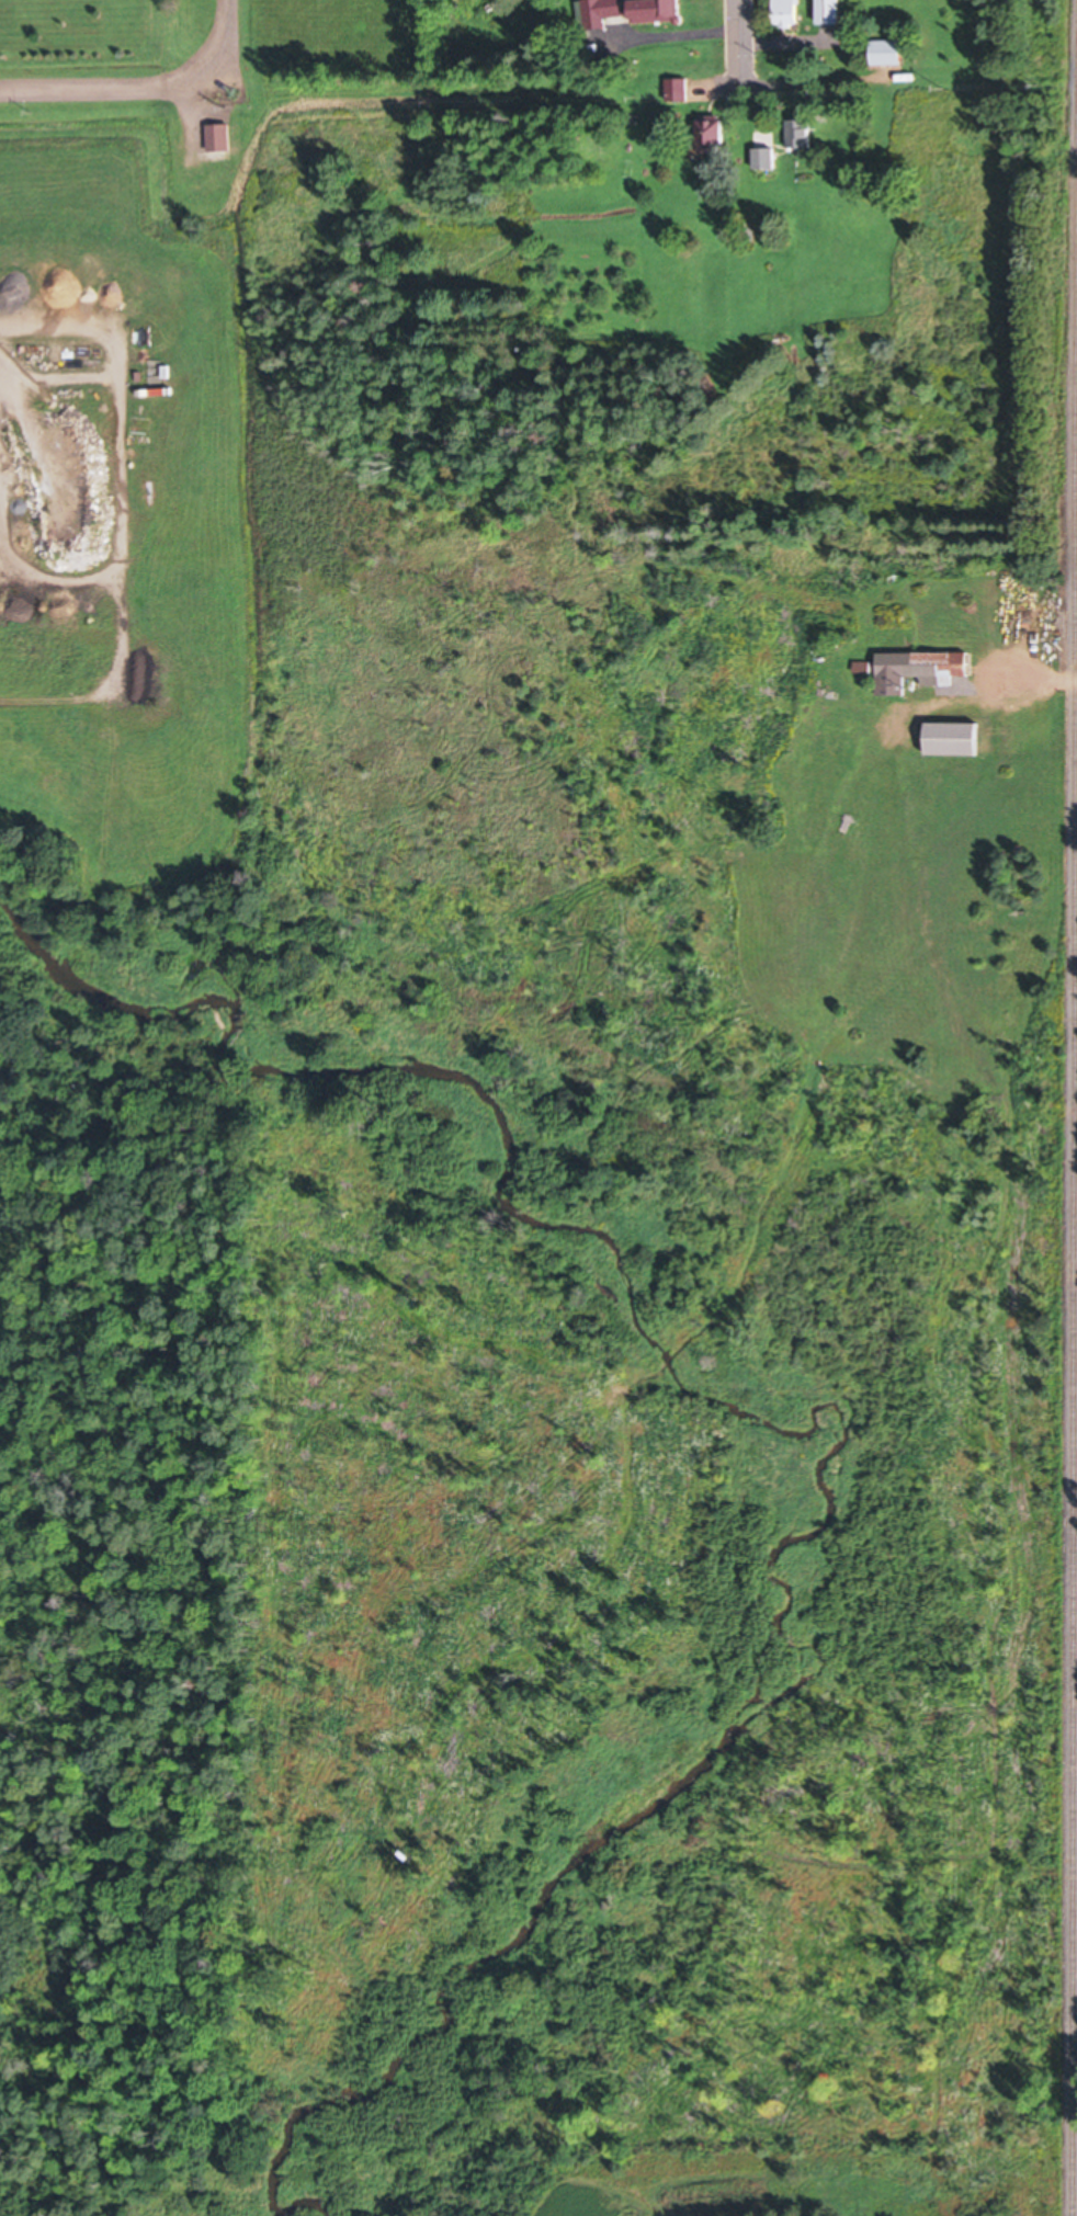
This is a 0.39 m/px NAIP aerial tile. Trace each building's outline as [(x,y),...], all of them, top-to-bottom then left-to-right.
[(639,21),(685,21),(685,0),(639,0),(639,21)] [(780,27),(803,27),(803,0),(780,0),(780,27)] [(823,24),(847,24),(847,0),(823,0),(823,24)] [(876,38),(876,63),(906,63),(906,38),(876,38)] [(692,101),(692,78),(670,78),(670,101),(692,101)] [(792,148),(817,148),(817,118),(792,118),(792,148)] [(729,119),(702,119),(702,153),(729,153),(729,119)] [(235,151),(235,124),(212,124),(212,151),(235,151)] [(934,134),(923,134),(923,152),(934,152),(934,134)] [(758,145),(758,168),(778,168),(778,145),(758,145)] [(96,275),(102,263),(91,258),(85,270),(96,275)] [(975,675),(975,651),(882,650),(881,694),(911,694),(912,675),(939,675),(938,683),(957,683),(957,674),(975,675)] [(933,753),(986,753),(986,721),(933,721),(933,753)]
